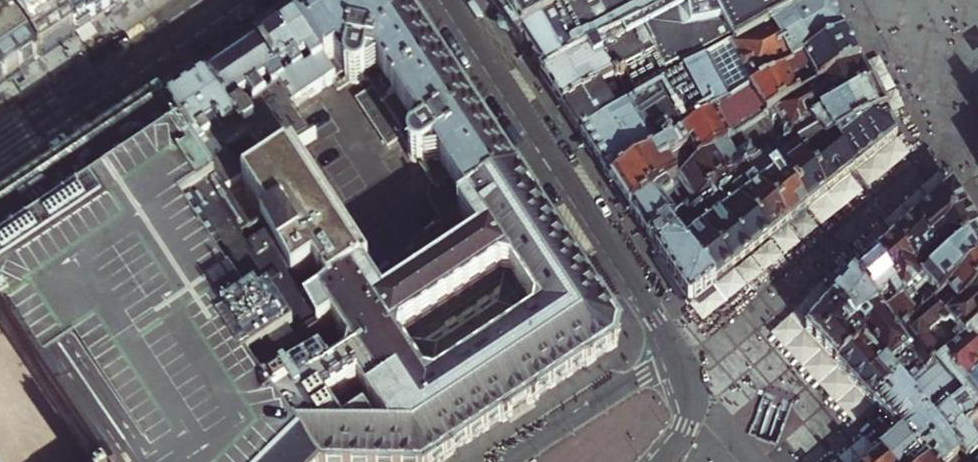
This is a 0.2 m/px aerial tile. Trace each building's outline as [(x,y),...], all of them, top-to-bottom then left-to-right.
[(2,4),(41,57),(47,52),(55,48),(63,42),(74,35),(76,34),(50,0),(0,0),(0,5),(2,4)] [(76,34),(85,28),(93,23),(75,0),(50,0),(76,34)] [(93,23),(105,15),(120,5),(126,0),(75,0),(93,23)] [(333,81),(338,87),(350,79),(351,79),(353,81),(356,81),(358,81),(360,80),(362,78),(363,76),(364,73),(364,71),(364,70),(373,84),(357,95),(388,142),(402,134),(409,143),(408,147),(409,152),(411,156),(414,158),(417,160),(420,160),(443,196),(431,204),(441,217),(451,211),(513,171),(506,161),(491,137),(462,94),(448,73),(435,53),(418,26),(402,2),(401,0),(321,0),(306,9),(292,19),(321,62),(333,81)] [(519,44),(599,0),(489,0),(509,29),(519,44)] [(544,83),(703,0),(599,0),(519,44),(544,83)] [(563,112),(618,82),(634,110),(683,81),(827,2),(826,0),(703,0),(544,83),(559,105),(563,112)] [(598,165),(613,186),(694,137),(693,136),(745,101),(847,41),(837,21),(827,2),(683,81),(634,110),(582,140),(598,165)] [(36,60),(41,57),(2,4),(0,5),(0,84),(36,60)] [(303,75),(321,62),(292,19),(284,24),(274,31),(301,71),(303,75)] [(267,35),(255,44),(283,85),(301,71),(274,31),(267,35)] [(725,148),(733,142),(766,121),(860,67),(853,54),(847,41),(745,101),(693,136),(694,137),(710,159),(725,148)] [(248,48),(233,58),(262,101),(283,85),(255,44),(248,48)] [(221,66),(204,77),(234,122),(262,101),(233,58),(221,66)] [(200,80),(192,85),(223,130),(194,152),(189,156),(218,197),(220,197),(285,154),(283,151),(310,134),(292,105),(333,81),(321,62),(303,75),(301,71),(283,85),(262,101),(234,122),(204,77),(200,80)] [(748,153),(754,161),(767,152),(792,137),(873,92),(866,78),(860,67),(766,121),(733,142),(739,151),(744,148),(748,153)] [(574,129),(582,140),(634,110),(618,82),(563,112),(574,129)] [(161,106),(194,152),(223,130),(192,85),(182,92),(177,95),(161,106)] [(833,140),(836,146),(887,118),(878,102),(873,92),(792,137),(796,143),(802,139),(805,145),(812,140),(816,146),(820,145),(820,148),(833,140)] [(0,214),(0,321),(95,461),(314,461),(263,398),(318,360),(323,356),(313,333),(301,306),(268,228),(252,237),(220,197),(218,197),(189,156),(194,152),(161,106),(149,114),(126,130),(53,179),(0,214)] [(836,146),(854,173),(867,162),(888,146),(897,138),(890,125),(887,118),(836,146)] [(624,204),(631,214),(711,161),(710,159),(694,137),(613,186),(624,204)] [(767,152),(808,209),(815,203),(827,194),(796,143),(792,137),(767,152)] [(796,143),(827,194),(834,189),(847,178),(854,173),(836,146),(833,140),(820,148),(820,145),(816,146),(812,140),(805,145),(802,139),(796,143)] [(640,228),(649,242),(668,227),(688,212),(706,198),(726,183),(741,171),(735,163),(736,162),(725,148),(710,159),(711,161),(631,214),(640,228)] [(745,168),(789,225),(792,223),(801,215),(808,209),(767,152),(754,161),(745,168)] [(748,153),(736,162),(735,163),(741,171),(745,168),(754,161),(748,153)] [(220,197),(252,237),(268,228),(301,306),(359,269),(285,154),(220,197)] [(726,183),(770,240),(780,232),(789,225),(745,168),(741,171),(726,183)] [(513,171),(451,211),(469,238),(376,298),(359,269),(301,306),(313,333),(326,327),(339,348),(333,363),(324,368),(318,360),(263,398),(314,461),(439,461),(452,454),(451,453),(500,421),(501,422),(536,399),(535,397),(583,366),(584,368),(604,354),(617,346),(618,341),(618,335),(619,331),(620,330),(601,300),(599,301),(535,204),(537,203),(516,172),(514,173),(513,171)] [(706,198),(752,255),(764,244),(770,240),(726,183),(706,198)] [(966,213),(953,189),(934,207),(909,230),(896,242),(924,283),(943,266),(929,245),(966,213)] [(688,212),(734,269),(744,261),(752,255),(706,198),(688,212)] [(724,277),(734,269),(688,212),(668,227),(715,284),(724,277)] [(977,235),(977,232),(973,225),(966,213),(929,245),(943,266),(977,235)] [(674,279),(690,304),(704,293),(715,284),(668,227),(649,242),(651,245),(674,279)] [(977,266),(977,235),(943,266),(924,283),(904,301),(885,318),(899,337),(933,307),(977,266)] [(888,249),(876,261),(904,301),(924,283),(896,242),(888,249)] [(866,270),(855,280),(885,318),(904,301),(876,261),(866,270)] [(977,293),(977,266),(933,307),(946,323),(977,293)] [(833,305),(900,383),(875,406),(888,420),(904,437),(927,461),(968,461),(911,396),(930,379),(899,337),(885,318),(855,280),(845,291),(833,305)] [(977,333),(977,293),(946,323),(933,307),(899,337),(930,379),(977,333)] [(851,380),(875,406),(900,383),(833,305),(821,318),(807,334),(851,380)] [(0,321),(0,461),(95,461),(0,321)] [(977,423),(977,333),(930,379),(970,430),(977,423)] [(911,396),(968,461),(977,461),(977,441),(970,430),(930,379),(911,396)] [(970,430),(977,441),(977,423),(970,430)] [(882,456),(888,461),(927,461),(904,437),(892,447),(882,456)]
